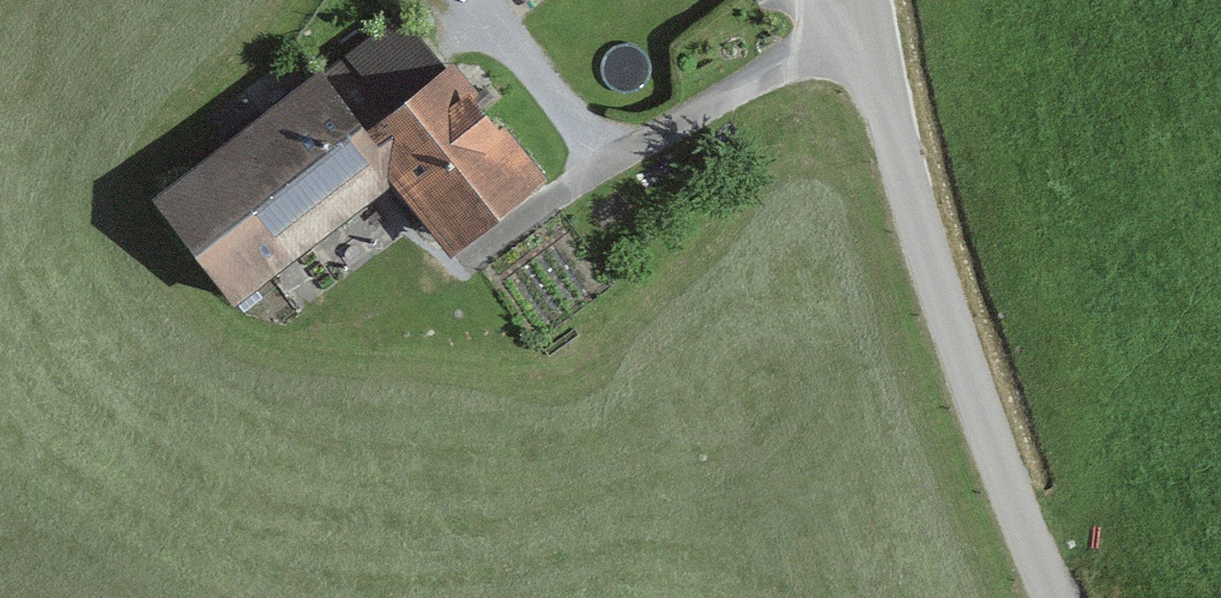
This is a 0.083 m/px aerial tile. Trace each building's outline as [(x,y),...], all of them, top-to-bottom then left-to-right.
[(351,132),(308,75),(141,200),(226,311),(386,190),(436,256),(538,179),(448,60),(351,132)]
